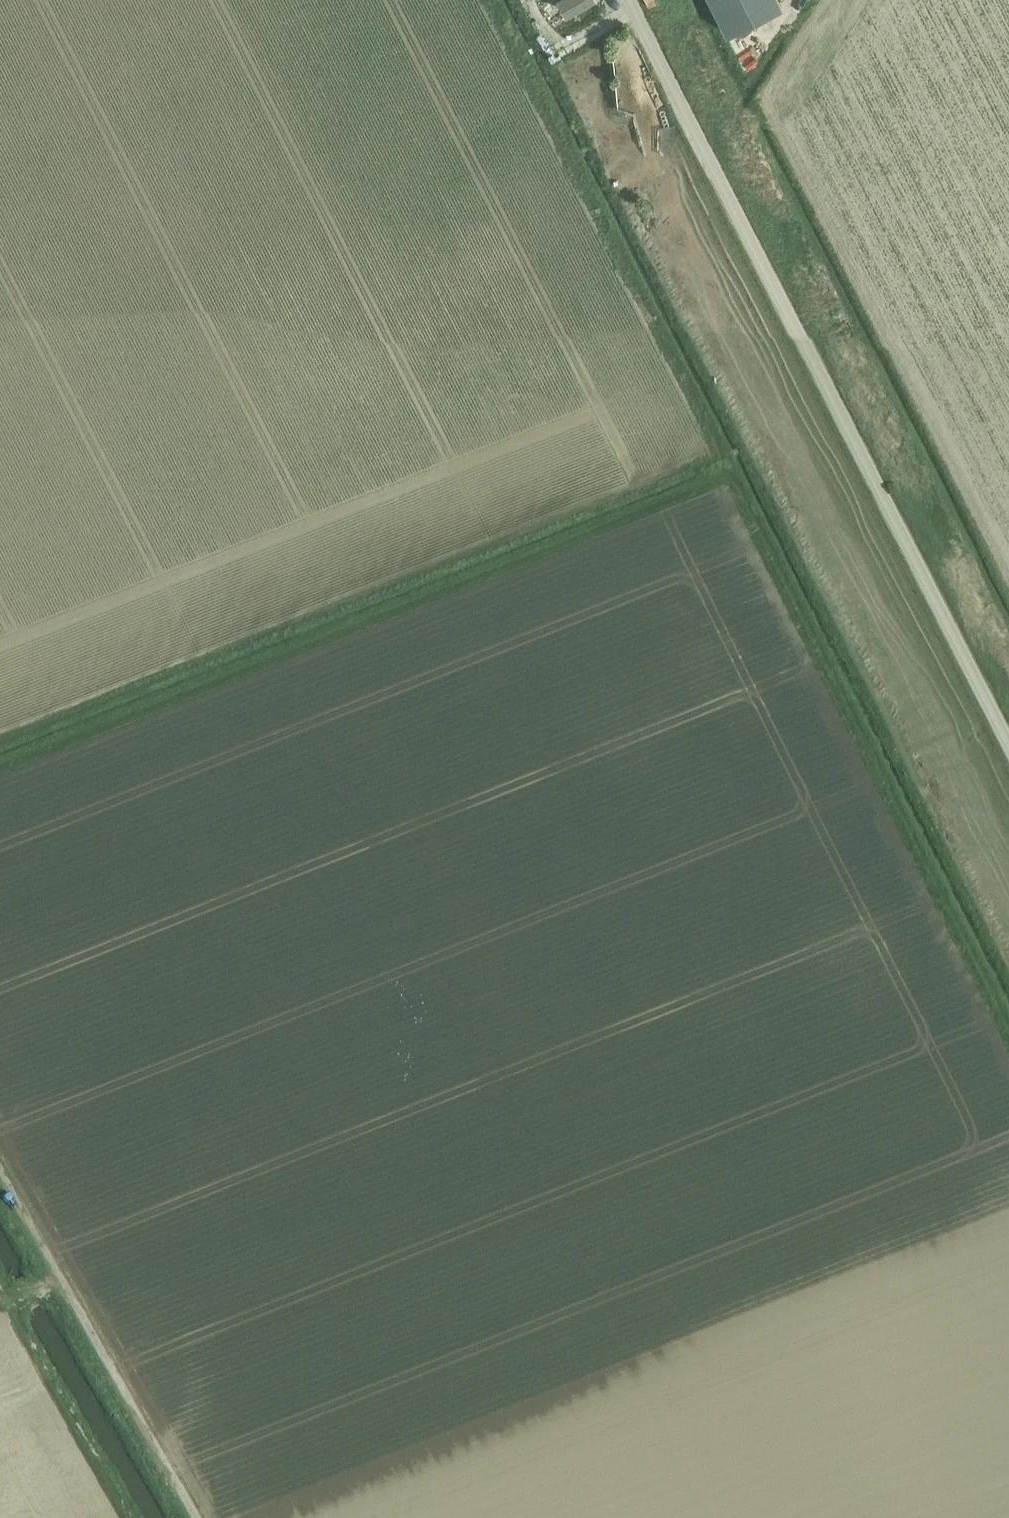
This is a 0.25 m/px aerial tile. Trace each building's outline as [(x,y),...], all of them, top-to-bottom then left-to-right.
[(570,11),(582,4),(590,0),(564,0),(570,11)] [(733,40),(776,19),(771,10),(783,4),(790,1),(790,0),(713,0),(733,40)]
